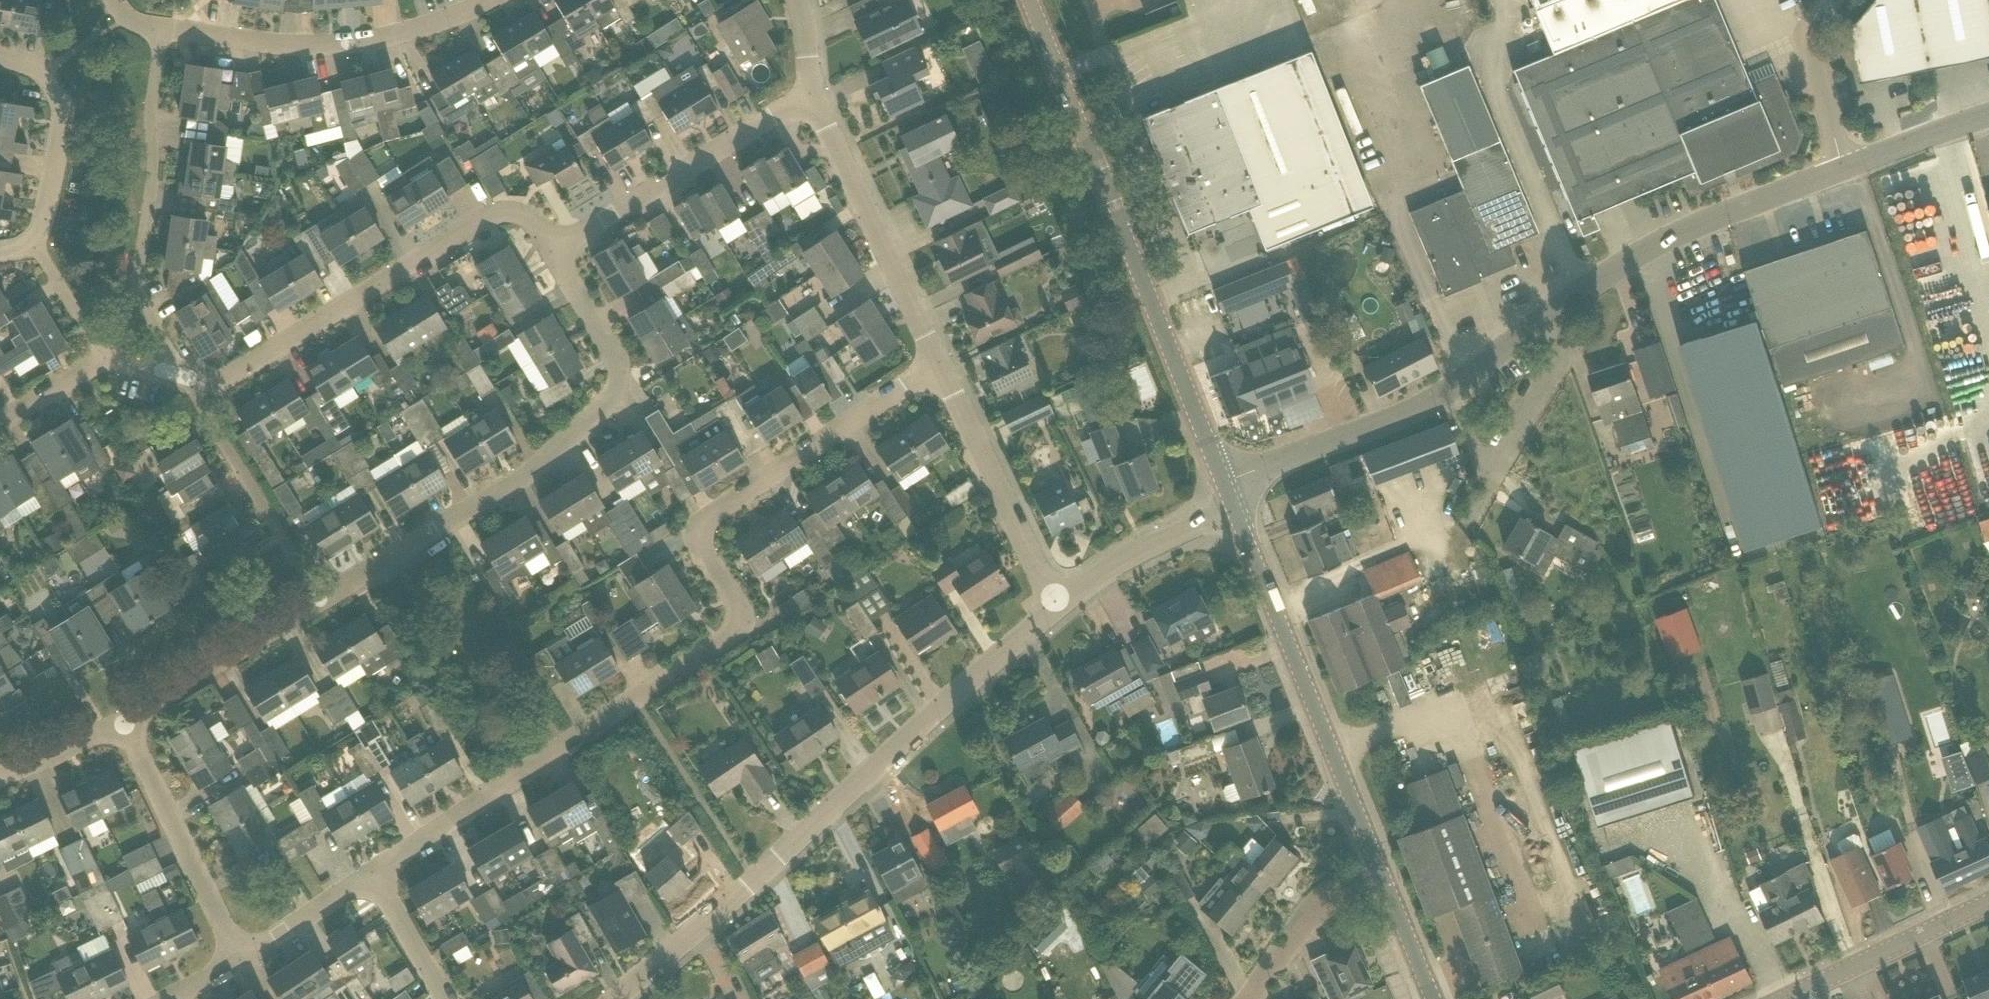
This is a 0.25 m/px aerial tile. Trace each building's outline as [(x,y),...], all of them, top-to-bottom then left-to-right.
[(11,27),(16,0),(0,0),(0,25),(11,27)] [(11,27),(37,32),(40,15),(52,18),(55,0),(16,0),(11,27)] [(259,7),(283,10),(284,0),(260,0),(259,7)] [(572,52),(586,44),(582,38),(600,27),(601,29),(583,0),(554,0),(564,17),(554,23),(572,52)] [(601,29),(621,17),(625,25),(636,18),(629,7),(625,0),(583,0),(601,29)] [(698,3),(705,15),(715,9),(710,0),(702,0),(698,3)] [(848,7),(873,57),(874,57),(872,54),(919,32),(904,0),(900,0),(881,9),(877,0),(862,0),(848,7)] [(1146,12),(1175,0),(1141,0),(1146,12)] [(1553,54),(1513,71),(1582,235),(1598,229),(1591,213),(1681,176),(1690,197),(1726,182),(1725,179),(1735,175),(1736,178),(1795,153),(1795,154),(1796,153),(1795,153),(1802,138),(1802,137),(1801,137),(1774,72),(1748,83),(1713,0),(1530,0),(1553,54)] [(1851,31),(1861,83),(1988,57),(1988,0),(1876,0),(1851,31)] [(756,2),(722,22),(725,27),(720,30),(740,62),(755,53),(758,58),(774,49),(762,29),(761,30),(756,23),(765,18),(756,2)] [(572,52),(554,23),(545,28),(535,12),(513,25),(532,56),(553,43),(561,58),(572,52)] [(532,56),(513,25),(493,37),(503,54),(493,60),(511,90),(521,84),(519,80),(540,67),(532,56)] [(647,36),(654,47),(666,40),(659,29),(647,36)] [(978,80),(995,72),(979,39),(962,47),(978,80)] [(1422,51),(1431,72),(1448,65),(1440,44),(1422,51)] [(888,76),(869,85),(876,99),(879,97),(889,118),(923,102),(913,81),(929,74),(916,46),(882,62),(888,76)] [(501,96),(511,90),(493,60),(483,66),(473,49),(452,62),(477,104),(498,91),(501,96)] [(1351,214),(1290,59),(1216,89),(1141,118),(1163,172),(1160,173),(1168,194),(1171,193),(1187,234),(1299,190),(1314,229),(1351,214)] [(477,104),(452,62),(431,74),(441,91),(431,97),(446,123),(477,104)] [(692,67),(672,79),(697,121),(718,108),(708,91),(719,84),(713,74),(706,62),(694,70),(692,67)] [(188,64),(184,90),(229,96),(256,101),(254,96),(248,73),(235,71),(233,85),(219,83),(221,69),(188,64)] [(713,74),(719,84),(729,101),(743,92),(727,65),(713,74)] [(1467,65),(1464,67),(1440,77),(1419,86),(1451,160),(1464,190),(1490,252),(1507,245),(1538,232),(1499,140),(1467,65)] [(392,70),(366,76),(377,121),(390,117),(387,106),(400,102),(392,70)] [(354,127),(377,121),(366,76),(340,83),(342,92),(331,95),(339,126),(341,125),(345,143),(357,139),(354,127)] [(315,77),(291,83),(302,128),(312,125),(314,132),(339,126),(331,95),(321,97),(315,77)] [(672,79),(651,92),(640,99),(652,119),(663,113),(675,134),(697,121),(672,79)] [(290,131),(302,128),(291,83),(265,90),(266,93),(254,96),(256,101),(263,126),(287,120),(290,131)] [(208,119),(206,131),(228,134),(229,128),(220,121),(214,120),(216,107),(228,109),(229,96),(184,90),(180,115),(208,119)] [(633,113),(613,125),(632,156),(652,144),(642,126),(652,119),(640,99),(629,106),(633,113)] [(422,132),(439,122),(426,100),(409,110),(422,132)] [(16,128),(18,115),(33,117),(35,107),(0,101),(0,125),(16,128)] [(632,156),(613,125),(600,104),(586,113),(595,127),(577,137),(590,159),(600,153),(610,169),(611,169),(613,172),(624,166),(622,162),(632,156)] [(947,115),(901,137),(912,160),(907,163),(922,195),(914,198),(928,226),(971,205),(958,177),(946,183),(934,156),(960,143),(947,115)] [(16,128),(0,125),(0,149),(26,154),(28,144),(13,141),(16,128)] [(192,141),(189,167),(234,173),(236,162),(224,160),(228,134),(206,131),(204,143),(192,141)] [(563,189),(584,176),(566,146),(545,158),(543,154),(525,165),(538,186),(555,176),(563,189)] [(784,195),(785,194),(793,207),(815,194),(827,186),(814,165),(803,173),(788,149),(766,162),(765,162),(782,191),(784,195)] [(363,151),(350,159),(366,186),(380,177),(363,151)] [(483,152),(469,160),(472,164),(482,181),(496,173),(483,152)] [(447,197),(467,184),(449,156),(436,165),(430,156),(402,173),(402,175),(426,214),(449,200),(447,197)] [(308,166),(306,158),(296,160),(298,169),(308,166)] [(765,162),(766,162),(764,158),(741,171),(760,204),(782,191),(765,162)] [(350,159),(336,167),(353,194),(366,186),(350,159)] [(267,174),(268,166),(256,164),(255,172),(267,174)] [(321,181),(330,175),(324,166),(315,172),(321,181)] [(200,195),(198,207),(217,210),(234,212),(236,199),(232,199),(234,190),(232,186),(234,173),(189,167),(185,193),(200,195)] [(3,194),(6,181),(20,184),(22,174),(0,170),(0,194),(3,194)] [(402,175),(392,181),(387,184),(387,185),(381,189),(387,198),(386,198),(405,227),(426,214),(402,175)] [(720,184),(699,197),(716,226),(718,229),(741,216),(720,184)] [(990,215),(1019,201),(1012,185),(983,199),(990,215)] [(1514,263),(1507,245),(1490,252),(1464,190),(1409,212),(1444,297),(1473,285),(1470,279),(1478,276),(1479,278),(1514,263)] [(716,226),(699,197),(697,193),(674,206),(693,239),(716,226)] [(0,194),(0,218),(13,221),(15,211),(1,208),(3,194),(0,194)] [(843,209),(837,195),(828,200),(836,214),(843,209)] [(383,237),(359,198),(336,211),(360,250),(383,237)] [(215,223),(217,210),(198,207),(196,219),(174,215),(170,240),(215,248),(217,236),(206,235),(208,222),(215,223)] [(779,230),(766,209),(754,216),(768,237),(779,230)] [(304,231),(321,258),(322,258),(331,252),(339,264),(360,250),(336,211),(326,218),(332,228),(321,234),(315,224),(304,231)] [(676,233),(673,229),(663,212),(649,220),(660,238),(662,242),(676,233)] [(768,237),(754,216),(743,223),(766,262),(779,254),(768,237)] [(966,227),(953,233),(935,242),(941,254),(938,255),(951,283),(988,265),(974,235),(971,237),(966,227)] [(1867,230),(1744,271),(1770,348),(1772,348),(1785,387),(1906,347),(1867,230)] [(286,252),(275,258),(299,297),(322,283),(320,280),(330,274),(325,265),(326,265),(322,258),(321,258),(304,231),(293,238),(303,255),(292,262),(286,252)] [(803,252),(818,274),(849,253),(834,232),(803,252)] [(592,256),(604,277),(634,259),(645,252),(639,243),(628,250),(621,238),(592,256)] [(173,300),(182,295),(182,294),(203,281),(202,281),(199,276),(200,272),(202,258),(214,260),(215,248),(170,240),(166,266),(170,267),(167,289),(173,300)] [(477,266),(493,291),(524,272),(508,246),(477,266)] [(234,262),(248,284),(259,277),(241,248),(234,262)] [(714,269),(701,248),(690,255),(702,276),(714,269)] [(1018,248),(994,260),(1002,276),(1026,264),(1018,248)] [(849,253),(818,274),(832,295),(863,274),(849,253)] [(779,254),(766,262),(747,276),(757,292),(769,284),(766,279),(786,265),(779,254)] [(278,310),(299,297),(275,258),(266,264),(272,274),(260,281),(278,310)] [(634,259),(604,277),(617,298),(647,279),(634,259)] [(654,275),(662,286),(686,272),(679,260),(654,275)] [(1230,311),(1295,285),(1286,261),(1214,289),(1223,313),(1221,314),(1224,322),(1233,319),(1230,311)] [(689,270),(686,272),(662,286),(669,298),(696,282),(689,270)] [(524,272),(493,291),(509,317),(540,298),(524,272)] [(208,277),(202,281),(203,281),(182,294),(182,295),(188,304),(176,312),(189,334),(229,310),(217,292),(214,294),(212,290),(215,288),(208,277)] [(965,294),(975,313),(965,318),(977,343),(1008,328),(1002,316),(1009,313),(1003,300),(1000,301),(991,282),(965,294)] [(459,285),(452,290),(448,283),(435,290),(451,316),(473,302),(464,287),(459,285)] [(1078,284),(1067,289),(1076,308),(1087,303),(1078,284)] [(3,311),(9,307),(0,291),(0,312),(3,311)] [(229,310),(189,334),(203,356),(232,338),(226,329),(250,314),(256,324),(268,316),(254,294),(251,296),(229,310)] [(427,295),(400,312),(419,343),(445,327),(427,295)] [(780,298),(768,305),(776,319),(788,312),(780,298)] [(629,318),(642,339),(674,321),(660,299),(629,318)] [(882,322),(868,300),(837,320),(851,342),(882,322)] [(12,339),(17,347),(54,324),(40,302),(14,319),(22,333),(12,339)] [(793,320),(800,331),(821,317),(814,306),(793,320)] [(0,312),(0,328),(10,322),(3,311),(0,312)] [(419,343),(400,312),(375,327),(394,359),(419,343)] [(519,334),(535,360),(566,341),(550,315),(519,334)] [(683,315),(674,321),(642,339),(656,362),(687,344),(697,337),(684,315),(684,316),(683,315)] [(828,327),(821,317),(800,331),(805,339),(808,342),(828,327)] [(1756,319),(1680,344),(1703,416),(1723,478),(1747,549),(1823,525),(1756,319)] [(882,322),(851,342),(866,364),(897,343),(882,322)] [(0,357),(0,371),(2,374),(35,354),(41,363),(67,347),(54,324),(17,347),(0,357)] [(723,336),(731,348),(746,338),(739,326),(723,336)] [(1241,364),(1210,377),(1226,418),(1257,406),(1259,413),(1315,391),(1290,328),(1235,350),(1241,364)] [(483,344),(489,355),(490,356),(517,341),(509,329),(483,344)] [(1097,329),(1084,336),(1091,352),(1105,346),(1097,329)] [(1344,330),(1331,335),(1330,335),(1338,355),(1351,350),(1344,330)] [(465,372),(466,372),(479,362),(467,342),(462,334),(448,343),(465,372)] [(351,385),(371,373),(380,388),(395,379),(390,370),(379,353),(371,359),(358,338),(332,354),(351,385)] [(1014,338),(999,344),(981,353),(986,365),(984,366),(998,394),(1016,385),(1019,391),(1033,384),(1032,381),(1035,379),(1020,347),(1018,348),(1014,338)] [(832,379),(821,362),(808,342),(805,339),(794,346),(801,356),(785,367),(788,373),(801,393),(812,410),(831,397),(823,385),(832,379)] [(1384,358),(1364,368),(1378,397),(1399,386),(1398,383),(1419,372),(1421,375),(1436,367),(1422,340),(1385,359),(1384,358)] [(566,341),(535,360),(550,385),(538,393),(538,394),(547,407),(573,391),(565,377),(582,367),(566,341)] [(1652,396),(1674,389),(1659,343),(1637,351),(1652,396)] [(310,396),(334,436),(338,441),(353,432),(333,396),(351,385),(332,354),(306,369),(319,390),(310,396)] [(821,362),(832,379),(835,384),(846,377),(835,360),(832,355),(821,362)] [(390,370),(395,379),(404,394),(418,386),(403,362),(390,370)] [(495,388),(479,362),(466,372),(481,397),(495,388)] [(1654,446),(1626,363),(1590,375),(1606,424),(1615,421),(1627,455),(1654,446)] [(791,400),(801,393),(788,373),(776,381),(780,385),(762,397),(784,429),(802,417),(791,400)] [(1074,383),(1089,421),(1110,413),(1095,375),(1074,383)] [(289,380),(263,396),(282,427),(302,415),(310,429),(317,425),(327,440),(334,436),(310,396),(301,401),(289,380)] [(736,395),(726,401),(747,435),(757,429),(765,441),(784,429),(762,397),(754,384),(737,396),(736,395)] [(1666,428),(1688,421),(1679,392),(1657,399),(1666,428)] [(1036,417),(1051,410),(1044,394),(1029,401),(1036,417)] [(257,443),(282,427),(263,396),(237,412),(257,443)] [(412,405),(435,443),(446,436),(423,398),(412,405)] [(747,435),(726,401),(711,409),(717,419),(697,432),(704,444),(723,475),(745,462),(733,443),(747,435)] [(402,467),(421,499),(447,483),(425,449),(435,443),(412,405),(400,412),(417,440),(394,455),(402,467)] [(645,418),(655,435),(662,446),(674,466),(681,477),(690,472),(700,489),(723,475),(704,444),(682,458),(677,451),(682,447),(659,409),(645,418)] [(496,410),(470,426),(489,457),(516,441),(496,410)] [(923,463),(948,446),(928,416),(912,426),(913,427),(904,433),(904,432),(902,432),(923,463)] [(86,462),(90,469),(97,465),(99,469),(111,462),(97,439),(87,446),(71,419),(54,430),(53,428),(50,429),(74,469),(86,462)] [(1369,481),(1456,455),(1446,423),(1359,448),(1369,481)] [(1122,447),(1113,424),(1090,433),(1101,460),(1111,456),(1115,465),(1113,466),(1127,499),(1156,487),(1143,454),(1124,461),(1119,448),(1122,447)] [(464,473),(489,457),(470,426),(445,441),(464,473)] [(70,502),(62,490),(56,480),(74,469),(50,429),(46,428),(32,436),(32,441),(31,441),(52,476),(42,482),(58,509),(70,502)] [(620,445),(639,476),(644,485),(656,478),(650,469),(661,462),(642,432),(620,445)] [(877,449),(897,480),(923,463),(902,432),(901,433),(902,435),(894,440),(893,439),(877,449)] [(180,448),(174,438),(152,451),(159,462),(158,462),(164,472),(169,468),(176,479),(205,461),(199,451),(203,448),(197,438),(180,448)] [(342,448),(357,473),(369,465),(354,441),(342,448)] [(620,445),(598,459),(617,490),(639,476),(620,445)] [(251,453),(251,454),(268,481),(280,473),(263,446),(251,453)] [(347,479),(357,473),(342,448),(331,454),(347,479)] [(58,509),(42,482),(32,489),(11,454),(9,454),(11,457),(0,464),(0,480),(15,505),(34,494),(47,517),(58,509)] [(185,516),(207,502),(201,492),(213,484),(207,473),(211,470),(205,461),(176,479),(166,485),(171,494),(177,491),(184,501),(178,505),(185,516)] [(833,479),(832,479),(852,510),(864,502),(865,504),(870,506),(880,499),(896,523),(907,515),(890,491),(883,479),(873,485),(857,463),(841,473),(842,474),(834,480),(833,479)] [(674,466),(666,471),(663,473),(670,485),(680,502),(692,495),(681,477),(674,466)] [(421,499),(402,467),(376,483),(395,515),(421,499)] [(561,488),(581,519),(603,506),(584,474),(561,488)] [(1290,533),(1308,578),(1340,565),(1339,563),(1353,557),(1342,531),(1328,537),(1321,520),(1320,521),(1315,508),(1336,499),(1327,477),(1286,494),(1295,516),(1302,513),(1307,526),(1290,533)] [(828,549),(829,549),(846,537),(834,522),(852,510),(832,479),(831,480),(831,482),(823,487),(822,486),(807,496),(817,511),(806,519),(813,529),(814,528),(828,549)] [(978,492),(970,479),(945,495),(954,509),(962,503),(978,492)] [(15,505),(0,480),(0,514),(15,505)] [(273,488),(289,514),(289,515),(301,507),(285,481),(273,488)] [(901,484),(890,491),(907,515),(917,509),(901,484)] [(1065,484),(1035,498),(1048,527),(1058,523),(1062,526),(1081,517),(1081,514),(1092,509),(1086,497),(1074,503),(1065,484)] [(559,532),(561,532),(581,519),(561,488),(539,501),(559,532)] [(359,495),(333,510),(352,541),(378,525),(359,495)] [(615,507),(642,550),(654,542),(643,525),(627,499),(615,507)] [(174,523),(178,529),(181,534),(191,528),(196,537),(187,543),(194,553),(199,550),(239,525),(232,514),(236,512),(230,502),(214,512),(207,502),(185,516),(174,523)] [(604,514),(620,540),(630,557),(642,550),(615,507),(604,514)] [(112,533),(123,527),(129,537),(139,530),(127,510),(106,523),(112,533)] [(333,510),(308,526),(327,557),(352,541),(333,510)] [(763,526),(761,527),(781,557),(789,569),(813,553),(825,571),(827,569),(837,563),(838,562),(829,549),(828,549),(814,528),(813,529),(804,535),(787,510),(771,520),(772,521),(763,527),(763,526)] [(563,559),(556,547),(546,529),(537,535),(526,517),(503,531),(529,573),(531,575),(550,563),(551,565),(562,559),(563,559)] [(1988,553),(1988,517),(1980,519),(1988,553)] [(1506,544),(1504,547),(1532,563),(1541,548),(1582,570),(1598,542),(1565,524),(1557,539),(1521,518),(1511,535),(1510,534),(1504,543),(1506,544)] [(239,525),(199,550),(204,560),(211,555),(218,566),(198,578),(205,589),(240,567),(234,556),(247,548),(240,537),(244,534),(239,525)] [(756,574),(781,557),(761,527),(760,527),(761,529),(753,534),(752,533),(736,543),(756,574)] [(76,561),(86,556),(97,578),(117,568),(98,530),(68,545),(76,561)] [(515,598),(506,583),(516,576),(525,575),(529,573),(503,531),(481,544),(495,566),(484,573),(503,605),(515,598)] [(145,541),(152,552),(162,546),(155,535),(145,541)] [(63,548),(58,536),(43,543),(48,555),(63,548)] [(568,539),(566,541),(556,547),(563,559),(562,559),(573,576),(586,568),(568,539)] [(954,583),(956,586),(967,604),(980,595),(984,600),(1007,584),(1002,577),(1004,576),(1001,571),(999,572),(985,551),(955,571),(946,558),(929,569),(943,590),(954,583)] [(145,571),(127,583),(151,622),(154,620),(153,618),(170,607),(154,582),(165,575),(151,553),(139,560),(145,571)] [(644,565),(626,577),(632,587),(627,591),(641,612),(680,586),(666,565),(651,575),(644,565)] [(845,581),(858,600),(859,601),(879,587),(866,567),(848,579),(845,581)] [(550,606),(581,588),(575,578),(544,596),(550,606)] [(103,581),(91,588),(106,612),(116,606),(133,633),(134,632),(137,637),(154,626),(151,622),(127,583),(110,593),(103,581)] [(631,619),(609,633),(627,661),(638,653),(631,642),(642,635),(640,632),(659,620),(665,628),(695,608),(680,586),(641,612),(631,619)] [(70,618),(93,654),(110,644),(111,646),(112,646),(96,619),(106,612),(91,588),(81,595),(88,606),(70,618)] [(1179,602),(1154,616),(1169,643),(1211,620),(1194,588),(1176,598),(1179,602)] [(778,606),(787,620),(803,609),(812,603),(804,589),(778,606)] [(1381,611),(1376,599),(1374,594),(1309,621),(1339,693),(1372,679),(1404,666),(1391,633),(1411,625),(1401,603),(1381,611)] [(897,623),(916,652),(936,639),(939,643),(956,632),(931,595),(918,603),(921,608),(897,623)] [(603,623),(594,609),(589,600),(583,604),(584,611),(594,628),(603,623)] [(878,631),(859,601),(858,600),(845,610),(865,640),(878,631)] [(1689,611),(1658,620),(1670,659),(1671,658),(1670,656),(1684,651),(1685,654),(1700,649),(1689,611)] [(366,615),(339,631),(359,662),(366,673),(368,677),(386,665),(406,653),(388,624),(376,631),(366,615)] [(94,657),(93,654),(70,618),(51,630),(44,618),(32,625),(46,648),(57,641),(73,668),(90,657),(91,659),(94,657)] [(578,651),(577,651),(597,682),(619,669),(600,638),(596,640),(589,628),(571,640),(578,651)] [(334,678),(359,662),(339,631),(314,647),(334,678)] [(0,633),(0,649),(8,644),(1,632),(0,633)] [(1144,682),(1158,677),(1159,676),(1156,668),(1162,665),(1147,637),(1133,645),(1136,651),(1129,655),(1144,682)] [(767,673),(783,664),(772,646),(756,655),(767,673)] [(1123,705),(1136,697),(1148,691),(1144,682),(1129,655),(1125,647),(1114,653),(1113,651),(1113,652),(1099,660),(1099,659),(1072,674),(1087,702),(1113,688),(1123,705)] [(564,679),(574,696),(597,682),(577,651),(556,664),(546,648),(531,657),(550,687),(564,679)] [(881,696),(898,685),(899,684),(878,652),(835,681),(856,712),(872,702),(869,699),(879,692),(881,696)] [(825,688),(804,655),(790,664),(811,697),(825,688)] [(316,689),(297,657),(271,673),(290,704),(316,689)] [(1198,661),(1159,676),(1158,677),(1168,704),(1186,697),(1193,715),(1207,710),(1214,729),(1247,716),(1238,690),(1229,694),(1227,691),(1210,697),(1206,689),(1209,688),(1203,672),(1202,673),(1198,661)] [(5,698),(11,708),(44,688),(36,676),(17,688),(12,679),(9,681),(3,673),(0,675),(0,701),(5,698)] [(271,673),(245,689),(264,720),(290,704),(271,673)] [(1778,705),(1769,673),(1742,680),(1751,714),(1778,705)] [(341,682),(329,690),(346,717),(358,710),(341,682)] [(329,690),(317,698),(333,725),(346,717),(329,690)] [(253,720),(247,711),(237,694),(223,703),(239,728),(253,720)] [(1129,717),(1143,710),(1136,697),(1123,705),(1129,717)] [(451,726),(435,699),(421,707),(438,735),(451,726)] [(1797,699),(1780,704),(1790,741),(1807,737),(1797,699)] [(193,700),(180,707),(187,719),(200,711),(193,700)] [(788,758),(790,762),(792,761),(796,768),(812,757),(809,754),(838,735),(819,707),(776,736),(790,757),(788,758)] [(168,736),(184,762),(216,743),(199,717),(168,736)] [(1081,746),(1077,739),(1068,722),(1051,730),(1044,718),(1029,726),(1030,728),(1006,741),(1005,739),(1004,740),(1020,769),(1045,756),(1049,763),(1081,746)] [(1696,796),(1672,719),(1575,749),(1599,826),(1696,796)] [(355,732),(361,742),(380,771),(391,764),(376,740),(383,735),(374,720),(355,732)] [(273,724),(260,732),(274,754),(277,759),(289,752),(273,724)] [(238,760),(245,772),(274,754),(260,732),(260,731),(249,738),(256,749),(238,760)] [(437,788),(463,772),(443,741),(431,748),(421,732),(408,740),(417,757),(437,788)] [(1182,765),(1216,753),(1210,737),(1177,750),(1181,763),(1182,765)] [(1222,749),(1235,783),(1226,786),(1224,790),(1227,800),(1232,801),(1241,798),(1274,786),(1273,785),(1269,786),(1258,755),(1261,753),(1255,737),(1222,749)] [(743,739),(699,767),(717,795),(740,780),(754,801),(775,787),(743,739)] [(380,771),(361,742),(349,750),(364,774),(342,787),(368,830),(394,814),(374,783),(373,784),(369,777),(380,771)] [(216,743),(184,762),(200,788),(231,768),(216,743)] [(1969,764),(1977,783),(1988,778),(1988,764),(1983,750),(1967,757),(1966,757),(1969,764)] [(245,772),(254,787),(283,770),(277,759),(274,754),(245,772)] [(437,788),(417,757),(392,772),(411,804),(437,788)] [(114,769),(86,783),(102,816),(130,802),(114,769)] [(1485,987),(1524,972),(1447,769),(1409,783),(1426,828),(1400,838),(1430,918),(1455,908),(1485,987)] [(75,829),(87,823),(94,836),(109,829),(102,816),(86,783),(59,796),(75,829)] [(582,799),(572,783),(550,796),(574,835),(577,842),(597,830),(609,851),(621,844),(602,812),(592,793),(582,799)] [(298,794),(312,818),(320,830),(329,825),(342,846),(368,830),(342,787),(341,786),(321,798),(313,785),(298,794)] [(241,786),(210,805),(226,831),(257,812),(241,786)] [(964,787),(927,806),(940,830),(977,811),(964,787)] [(1070,790),(1044,814),(1060,831),(1086,808),(1070,790)] [(574,835),(550,796),(528,809),(550,848),(554,847),(574,835)] [(28,846),(53,833),(55,833),(39,799),(11,813),(28,846)] [(1180,814),(1186,826),(1197,821),(1195,814),(1188,810),(1180,814)] [(647,875),(668,899),(689,880),(669,857),(701,828),(689,811),(658,838),(640,854),(653,869),(647,875)] [(1135,830),(1148,844),(1168,825),(1154,811),(1135,830)] [(257,812),(226,831),(242,857),(274,838),(257,812)] [(1945,891),(1988,872),(1988,842),(1987,837),(1980,840),(1969,815),(1957,821),(1953,812),(1927,824),(1941,859),(1933,862),(1945,891)] [(0,818),(0,859),(28,846),(11,813),(0,818)] [(312,835),(320,830),(312,818),(276,841),(282,851),(283,853),(295,846),(312,835)] [(1182,850),(1211,835),(1204,820),(1174,835),(1182,850)] [(513,823),(490,837),(508,867),(531,854),(513,823)] [(1024,834),(991,852),(1006,879),(1018,872),(1026,885),(1045,874),(1036,859),(1037,858),(1024,834)] [(300,854),(318,844),(312,835),(295,846),(300,854)] [(93,887),(105,881),(84,837),(72,843),(93,887)] [(490,837),(468,850),(487,880),(508,867),(490,837)] [(873,856),(892,890),(898,902),(914,893),(907,882),(920,875),(899,837),(895,839),(898,845),(893,848),(892,846),(873,856)] [(1242,858),(1233,870),(1261,894),(1269,883),(1273,887),(1297,858),(1273,838),(1264,848),(1252,839),(1238,856),(1242,858)] [(1907,864),(1910,863),(1899,841),(1873,854),(1890,888),(1913,877),(1907,864)] [(72,843),(59,849),(80,893),(93,887),(72,843)] [(132,852),(123,856),(130,870),(157,857),(150,843),(132,852)] [(295,846),(283,853),(288,862),(300,854),(295,846)] [(1758,846),(1748,849),(1753,861),(1762,857),(1758,846)] [(1859,846),(1832,859),(1853,905),(1880,892),(1872,874),(1859,846)] [(550,848),(542,853),(555,875),(565,870),(567,869),(554,847),(550,848)] [(925,857),(932,870),(945,863),(938,850),(925,857)] [(544,883),(555,875),(542,853),(531,860),(544,883)] [(130,870),(137,884),(146,880),(164,872),(157,857),(130,870)] [(1613,861),(1604,864),(1609,877),(1618,874),(1613,861)] [(1787,871),(1774,877),(1800,930),(1825,918),(1812,890),(1817,888),(1805,861),(1787,870),(1787,871)] [(454,864),(431,877),(449,908),(472,894),(454,864)] [(1181,901),(1193,894),(1180,868),(1167,875),(1181,901)] [(589,906),(615,951),(619,949),(623,952),(629,948),(629,943),(645,934),(627,902),(648,890),(636,870),(614,883),(618,890),(589,906)] [(1207,914),(1232,935),(1246,919),(1242,915),(1261,894),(1233,870),(1223,880),(1230,887),(1207,914)] [(1147,898),(1164,884),(1154,872),(1137,885),(1147,898)] [(409,890),(427,921),(449,908),(431,877),(409,890)] [(1774,907),(1761,913),(1775,943),(1800,930),(1774,877),(1763,883),(1774,907)] [(582,890),(576,878),(564,884),(570,897),(582,890)] [(105,881),(93,887),(111,925),(124,919),(105,881)] [(35,915),(25,896),(20,886),(6,893),(20,922),(35,915)] [(80,893),(99,931),(111,925),(93,887),(80,893)] [(494,887),(483,894),(496,916),(507,909),(494,887)] [(893,938),(884,921),(877,909),(879,908),(877,904),(875,905),(869,893),(843,906),(842,904),(814,919),(840,967),(893,938)] [(471,900),(484,922),(496,916),(483,894),(471,900)] [(1685,950),(1715,937),(1697,895),(1667,909),(1685,950)] [(199,943),(183,910),(155,923),(171,956),(199,943)] [(787,942),(770,910),(739,930),(727,938),(749,972),(764,963),(757,952),(767,946),(771,952),(787,942)] [(592,968),(593,968),(580,944),(593,936),(579,912),(570,917),(575,926),(547,943),(558,961),(544,969),(558,993),(592,974),(591,973),(592,968)] [(171,956),(155,923),(128,936),(144,969),(171,956)] [(346,984),(356,998),(373,998),(365,987),(372,982),(374,959),(371,954),(352,924),(328,940),(348,969),(351,967),(357,977),(346,984)] [(470,943),(463,931),(458,934),(441,945),(448,956),(470,943)] [(806,979),(830,966),(818,943),(794,956),(806,979)] [(1752,981),(1739,952),(1724,959),(1717,943),(1687,957),(1694,973),(1668,985),(1674,998),(1714,998),(1752,981)] [(1329,998),(1347,998),(1361,992),(1359,988),(1370,983),(1360,964),(1365,962),(1358,948),(1354,950),(1353,947),(1327,959),(1335,975),(1321,982),(1329,998)] [(113,950),(85,964),(101,996),(129,983),(113,950)] [(336,993),(335,992),(337,991),(312,951),(290,965),(309,994),(312,998),(327,998),(336,993)] [(1203,973),(1180,956),(1169,969),(1174,972),(1165,983),(1164,982),(1150,998),(1185,998),(1181,996),(1190,985),(1192,987),(1203,973)] [(85,964),(59,976),(56,969),(30,981),(36,998),(41,998),(63,988),(69,998),(96,998),(101,996),(85,964)] [(268,979),(281,998),(302,998),(309,994),(290,965),(268,979)] [(387,977),(395,989),(414,977),(407,965),(387,977)] [(549,998),(531,969),(507,983),(510,988),(492,998),(548,998),(549,998)] [(988,989),(978,971),(959,981),(969,998),(988,989)] [(1564,991),(1556,973),(1528,988),(1533,998),(1548,998),(1564,991)] [(1965,983),(1971,998),(1988,998),(1988,973),(1965,983)] [(346,984),(337,991),(335,992),(336,993),(339,998),(356,998),(346,984)] [(404,989),(394,996),(397,998),(411,998),(404,989)] [(252,990),(238,998),(257,998),(252,990)]
